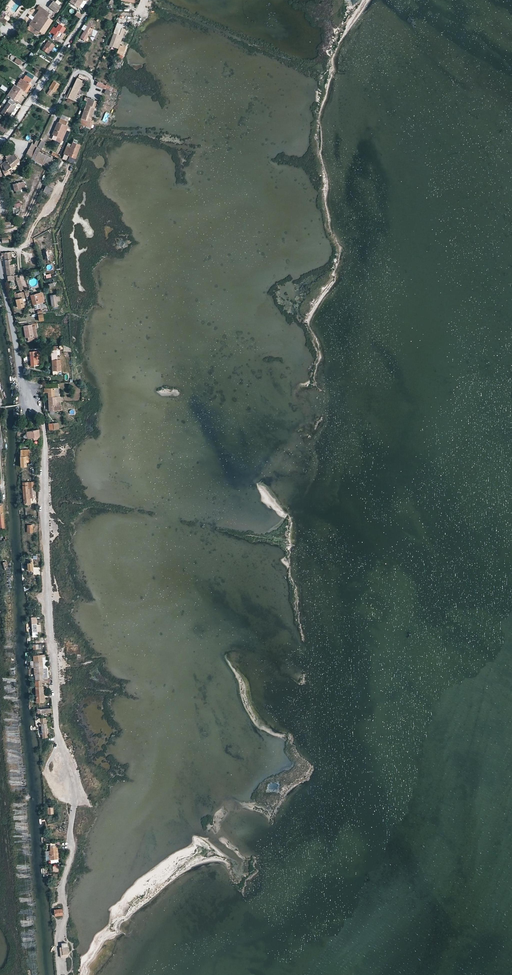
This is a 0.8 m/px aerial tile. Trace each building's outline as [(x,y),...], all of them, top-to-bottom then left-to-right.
[(54,1),(50,7),(57,12),(61,6),(54,1)] [(39,10),(30,25),(45,34),(54,20),(48,16),(50,12),(41,6),(39,5),(37,9),(39,10)] [(77,12),(73,19),(77,21),(82,14),(77,12)] [(4,18),(5,16),(2,14),(0,17),(0,22),(6,25),(9,21),(4,18)] [(117,22),(109,44),(117,47),(124,28),(121,27),(122,24),(117,22)] [(54,27),(51,32),(58,36),(60,32),(62,34),(63,33),(65,29),(58,25),(56,28),(54,27)] [(85,28),(79,37),(86,41),(89,37),(87,36),(90,32),(89,31),(86,29),(85,28)] [(44,49),(50,53),(55,45),(48,41),(46,45),(43,43),(41,47),(44,49)] [(119,45),(117,52),(123,55),(126,47),(119,45)] [(23,59),(17,55),(14,60),(20,63),(23,59)] [(26,74),(18,85),(23,89),(24,90),(25,88),(29,83),(32,78),(26,74)] [(52,80),(48,87),(50,88),(47,92),(50,94),(53,90),(54,91),(59,84),(52,80)] [(106,90),(105,93),(113,96),(116,89),(98,81),(96,86),(106,90)] [(70,86),(68,91),(71,92),(68,97),(73,99),(80,86),(75,84),(72,88),(70,86)] [(14,91),(11,97),(16,100),(23,89),(18,85),(14,91)] [(11,97),(0,112),(7,117),(16,104),(14,103),(16,100),(11,97)] [(86,103),(80,118),(89,121),(95,106),(86,103)] [(67,120),(60,117),(58,121),(57,120),(52,132),(56,134),(60,136),(61,133),(64,134),(68,125),(65,124),(67,120)] [(60,136),(56,134),(55,139),(61,141),(64,134),(61,133),(60,136)] [(66,145),(63,153),(75,157),(80,144),(71,141),(70,146),(66,145)] [(35,146),(30,156),(48,165),(52,156),(39,150),(40,148),(35,146)] [(2,162),(6,170),(11,166),(10,164),(17,157),(13,153),(2,162)] [(17,157),(10,164),(11,166),(12,167),(20,160),(17,157)] [(13,183),(14,189),(24,187),(23,181),(13,183)] [(46,186),(43,192),(51,195),(54,189),(46,186)] [(4,253),(8,281),(15,279),(11,252),(4,253)] [(31,295),(34,305),(46,302),(43,292),(31,295)] [(14,294),(17,309),(25,307),(21,293),(14,294)] [(37,327),(36,322),(23,324),(25,336),(27,336),(28,341),(33,340),(32,337),(34,337),(33,335),(36,334),(35,327),(37,327)] [(29,351),(31,365),(40,363),(38,349),(29,351)] [(51,359),(52,374),(57,374),(57,369),(61,369),(60,358),(51,359)] [(48,392),(48,396),(55,396),(56,401),(59,401),(60,401),(59,395),(58,395),(57,386),(44,388),(45,392),(48,392)] [(48,396),(49,410),(56,409),(55,404),(59,404),(59,401),(56,401),(55,396),(48,396)] [(26,431),(27,438),(34,437),(39,436),(38,429),(26,431)] [(20,455),(21,466),(26,465),(26,455),(29,455),(29,448),(21,449),(20,455)] [(22,481),(24,504),(29,504),(28,496),(34,496),(33,480),(22,481)] [(33,654),(34,668),(47,667),(47,665),(46,665),(45,656),(46,656),(46,653),(33,654)] [(34,668),(35,680),(48,679),(47,667),(34,668)] [(40,718),(43,738),(49,737),(46,717),(40,718)] [(48,854),(49,859),(57,858),(57,845),(50,846),(50,849),(49,849),(49,854),(48,854)] [(67,943),(61,943),(62,947),(59,947),(60,958),(68,957),(67,943)]
